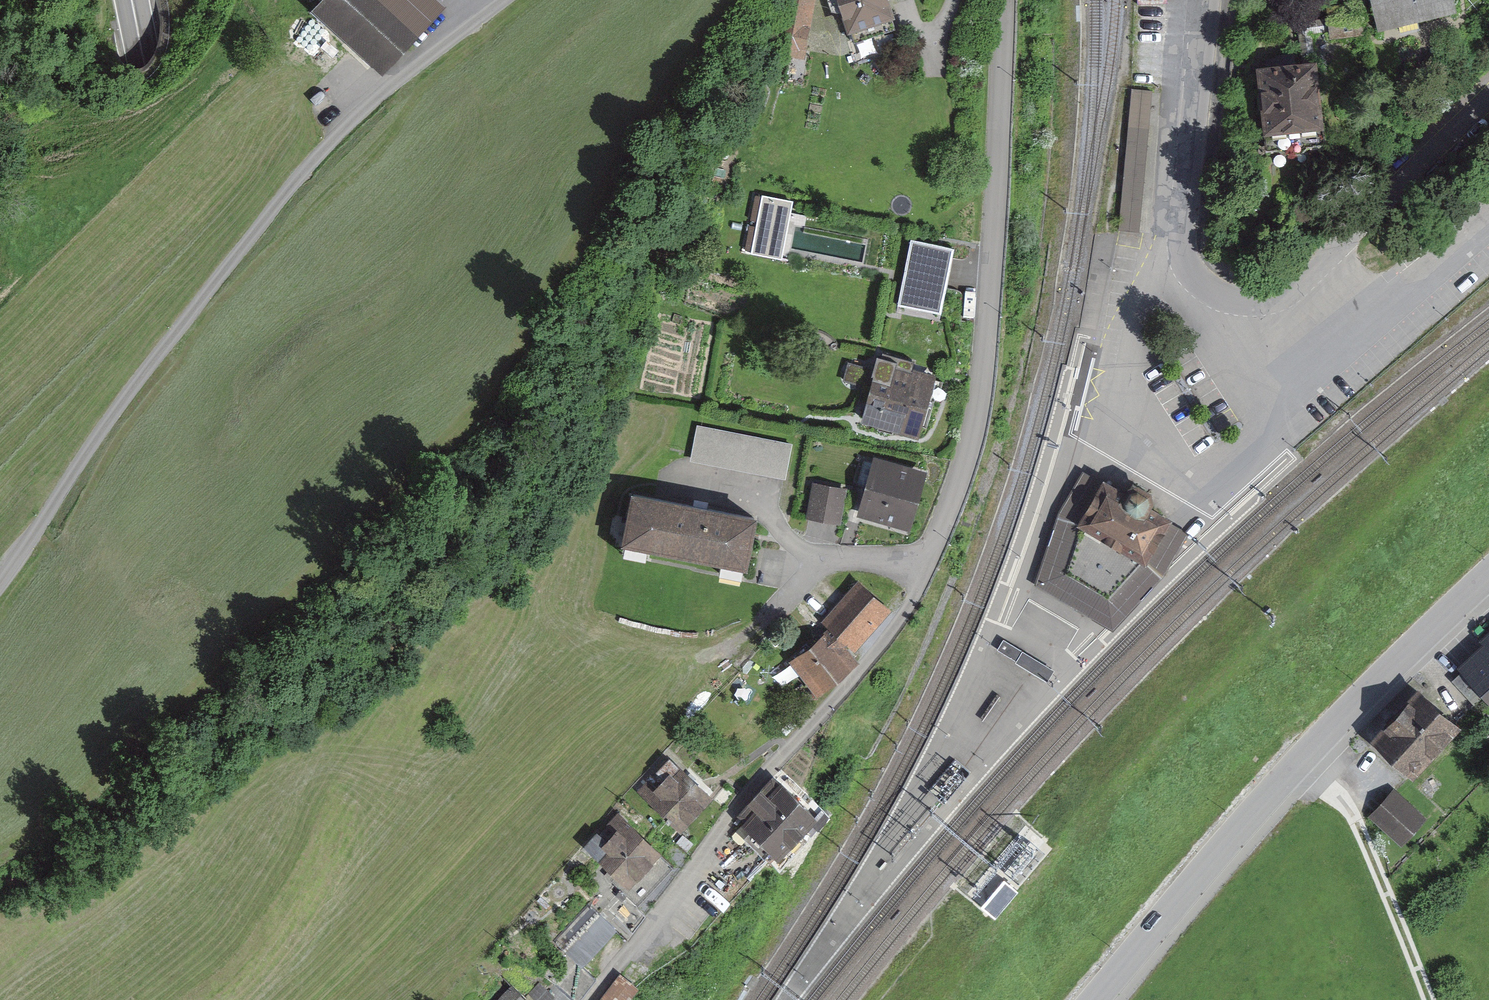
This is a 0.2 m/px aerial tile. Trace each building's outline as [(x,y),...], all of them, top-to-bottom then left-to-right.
[(444,0),(320,0),(314,6),(386,72),(449,4),(444,0)] [(824,0),(795,0),(787,45),(814,50),(824,0)] [(858,38),(918,16),(912,0),(844,0),(858,38)] [(1394,31),(1475,7),(1473,0),(1384,0),(1394,31)] [(1328,56),(1270,64),(1282,151),(1340,143),(1328,56)] [(1133,230),(1149,90),(1128,87),(1111,227),(1133,230)] [(755,218),(751,242),(779,246),(783,223),(755,218)] [(956,247),(912,238),(898,307),(942,316),(956,247)] [(912,360),(877,350),(873,365),(846,357),(840,381),(869,389),(861,418),(917,433),(933,375),(909,369),(912,360)] [(801,442),(700,424),(694,460),(794,478),(801,442)] [(948,473),(886,456),(871,513),(933,530),(948,473)] [(1162,575),(1190,532),(1149,510),(1153,498),(1148,487),(1130,483),(1123,494),(1081,470),(1054,513),(1033,580),(1114,629),(1162,575)] [(860,492),(816,483),(809,517),(853,526),(860,492)] [(779,518),(638,492),(627,554),(768,580),(779,518)] [(906,607),(878,577),(834,619),(842,628),(804,663),(834,695),(874,658),(864,646),(906,607)] [(1471,670),(1488,689),(1488,652),(1471,670)] [(1474,728),(1435,688),(1379,742),(1417,782),(1474,728)] [(730,787),(686,751),(654,789),(698,826),(730,787)] [(847,810),(789,764),(746,819),(804,865),(847,810)] [(1437,820),(1398,787),(1374,815),(1413,848),(1437,820)] [(683,852),(632,811),(602,849),(653,889),(683,852)] [(1018,893),(1004,881),(980,909),(995,921),(1018,893)] [(626,929),(595,903),(569,933),(600,959),(626,929)] [(634,969),(610,999),(650,999),(659,988),(634,969)] [(522,979),(503,999),(568,999),(551,985),(541,996),(522,979)]
